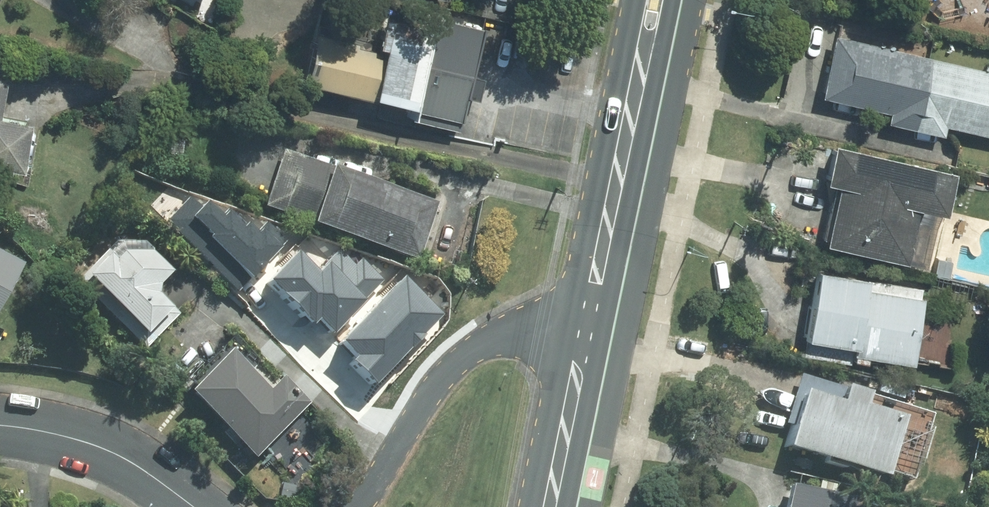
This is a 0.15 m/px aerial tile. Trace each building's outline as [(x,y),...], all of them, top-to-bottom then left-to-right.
[(460,129),(486,25),(388,2),(379,41),(316,25),(303,78),(414,105),(411,117),(460,129)] [(838,34),(824,94),(891,110),(889,120),(945,133),(947,123),(988,133),(988,69),(838,34)] [(0,69),(0,161),(26,165),(34,119),(2,113),(9,70),(0,69)] [(843,180),(829,239),(928,262),(941,208),(949,209),(958,167),(837,140),(829,177),(843,180)] [(286,148),(267,206),(421,258),(441,201),(286,148)] [(304,232),(274,273),(364,339),(394,298),(304,232)] [(0,248),(0,309),(26,262),(0,248)] [(107,249),(79,280),(147,347),(182,313),(161,291),(162,282),(175,270),(154,250),(126,250),(119,257),(107,249)] [(821,266),(810,335),(856,342),(854,351),(916,360),(926,296),(921,295),(923,284),(871,276),(871,274),(821,266)] [(241,340),(192,389),(258,455),(312,402),(285,375),(278,382),(259,363),(261,361),(241,340)] [(810,388),(792,444),(891,474),(909,414),(870,402),(874,390),(851,383),(846,399),(810,388)] [(789,506),(866,506),(868,498),(837,491),(838,484),(822,480),(821,488),(794,482),(789,506)]
